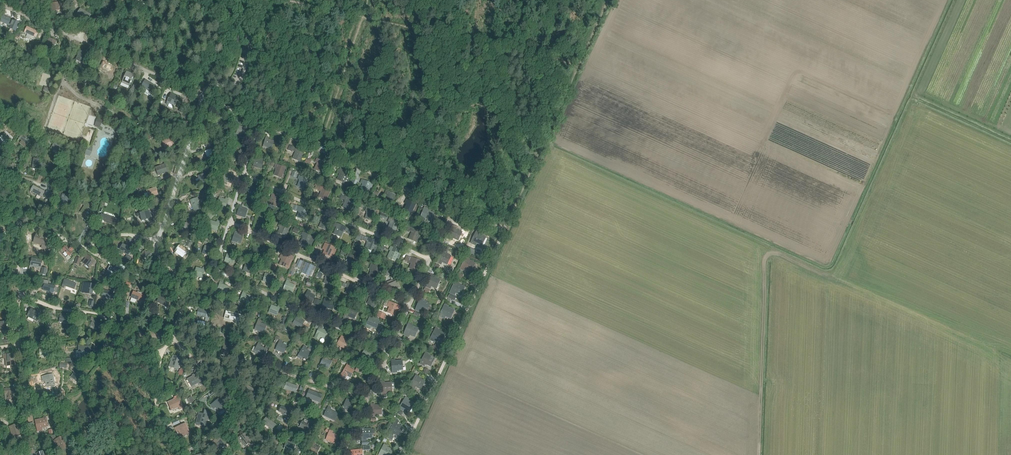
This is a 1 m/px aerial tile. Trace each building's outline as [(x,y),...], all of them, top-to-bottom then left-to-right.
[(51,4),(51,6),(52,11),(60,10),(59,2),(51,4)] [(79,12),(76,16),(78,17),(87,22),(90,16),(91,15),(89,14),(85,11),(82,10),(80,8),(79,12)] [(3,15),(1,19),(3,20),(2,22),(10,26),(11,25),(12,26),(11,29),(15,31),(18,23),(14,21),(13,21),(13,20),(3,15)] [(26,33),(35,37),(37,31),(27,27),(26,30),(27,31),(26,33)] [(45,48),(43,51),(46,52),(49,46),(53,48),(56,41),(52,39),(49,38),(48,40),(45,47),(45,48)] [(79,53),(76,60),(78,61),(83,63),(84,61),(87,54),(82,52),(80,51),(79,53)] [(101,67),(110,71),(112,66),(103,62),(101,67)] [(132,81),(131,81),(134,75),(126,72),(124,77),(123,81),(130,84),(131,82),(132,81)] [(157,87),(145,80),(142,86),(153,93),(157,87)] [(171,93),(166,104),(169,105),(169,103),(174,106),(178,97),(171,93)] [(220,123),(221,127),(226,125),(223,115),(215,117),(217,124),(220,123)] [(237,133),(245,136),(247,127),(245,126),(245,128),(239,126),(237,133)] [(6,146),(12,140),(5,133),(0,138),(0,140),(6,146)] [(22,134),(18,138),(21,141),(20,143),(25,147),(26,145),(27,145),(31,141),(22,134)] [(263,146),(271,148),(274,141),(268,140),(268,138),(266,137),(263,146)] [(163,144),(165,143),(167,148),(174,145),(172,140),(170,141),(169,139),(162,141),(163,144)] [(52,148),(60,153),(63,148),(54,144),(52,148)] [(293,158),(300,161),(302,157),(304,152),(295,148),(294,151),(296,152),(293,158)] [(208,160),(209,162),(215,160),(211,150),(208,151),(208,152),(206,153),(207,155),(208,155),(210,159),(208,160)] [(240,152),(235,150),(234,150),(232,157),(235,158),(240,159),(242,150),(240,150),(240,152)] [(263,161),(258,159),(258,157),(256,157),(253,166),(261,168),(263,161)] [(318,163),(315,169),(322,172),(326,163),(317,159),(316,162),(318,163)] [(277,168),(275,174),(281,177),(283,172),(285,168),(276,164),(275,167),(277,168)] [(163,168),(163,165),(156,168),(157,170),(159,169),(161,174),(168,172),(166,167),(163,168)] [(349,178),(347,177),(349,173),(340,169),(338,173),(340,174),(338,179),(347,183),(349,178)] [(223,180),(231,183),(234,174),(232,173),(231,175),(228,174),(225,173),(223,180)] [(201,183),(202,185),(207,183),(204,174),(203,175),(198,176),(199,179),(200,178),(202,183),(201,183)] [(298,186),(305,188),(306,184),(308,179),(299,176),(298,179),(300,179),(298,186)] [(360,190),(367,193),(369,188),(371,184),(362,180),(361,183),(363,184),(360,190)] [(248,194),(256,196),(258,189),(252,188),(253,186),(251,185),(248,194)] [(33,189),(32,192),(42,197),(44,191),(34,186),(32,188),(33,189)] [(320,196),(327,199),(328,194),(330,190),(321,186),(320,189),(322,190),(320,196)] [(156,187),(146,190),(147,193),(149,198),(158,195),(156,187)] [(387,195),(385,201),(391,204),(393,200),(395,195),(386,191),(385,194),(387,195)] [(269,203),(276,206),(279,200),(281,201),(282,198),(273,194),(269,203)] [(62,198),(63,198),(61,204),(66,206),(67,201),(68,202),(70,197),(63,195),(62,198)] [(343,206),(349,210),(354,201),(345,197),(344,199),(346,200),(343,206)] [(194,209),(194,211),(200,209),(196,198),(193,200),(193,201),(191,202),(192,204),(193,203),(195,208),(194,209)] [(217,205),(220,206),(225,208),(228,199),(226,198),(225,200),(219,198),(217,205)] [(405,210),(403,213),(410,216),(411,213),(413,209),(415,204),(407,200),(405,203),(408,204),(405,210)] [(83,204),(85,206),(81,212),(89,216),(91,212),(94,207),(85,202),(83,204)] [(240,206),(237,214),(245,217),(247,212),(247,210),(241,208),(242,206),(240,206)] [(298,216),(304,219),(306,215),(308,210),(299,206),(297,211),(299,212),(298,216)] [(366,218),(372,220),(376,211),(367,208),(366,211),(368,211),(366,218)] [(433,213),(429,212),(430,210),(424,208),(422,214),(420,219),(423,220),(424,218),(430,220),(433,213)] [(151,218),(150,213),(149,211),(147,212),(144,212),(140,213),(142,221),(151,218)] [(101,214),(100,218),(105,220),(104,221),(117,225),(119,221),(119,220),(103,215),(103,214),(101,214)] [(328,226),(330,227),(332,221),(321,217),(320,220),(322,220),(320,226),(327,229),(328,226)] [(390,223),(387,232),(394,234),(397,226),(399,221),(390,218),(388,222),(390,223)] [(212,229),(217,230),(219,221),(217,221),(217,223),(211,221),(209,228),(212,229)] [(186,232),(187,235),(193,233),(189,222),(185,224),(185,225),(184,226),(184,228),(186,227),(187,232),(186,232)] [(279,232),(286,235),(290,226),(281,222),(279,226),(281,227),(279,232)] [(335,223),(334,227),(336,228),(336,229),(334,233),(341,236),(344,230),(346,231),(347,228),(338,224),(335,223)] [(448,238),(452,240),(453,238),(458,240),(461,232),(455,230),(456,228),(453,227),(448,238)] [(409,238),(416,241),(420,232),(411,228),(410,231),(412,232),(409,238)] [(235,232),(232,241),(240,243),(243,236),(237,234),(237,232),(235,232)] [(304,236),(301,242),(310,247),(315,238),(303,232),(302,235),(304,236)] [(485,237),(479,234),(479,233),(476,232),(471,243),(475,245),(476,243),(481,245),(485,237)] [(36,235),(34,242),(43,245),(42,248),(47,249),(49,244),(44,243),(45,238),(42,237),(43,236),(39,235),(39,236),(36,235)] [(376,241),(367,238),(366,240),(368,241),(365,247),(375,251),(378,245),(375,244),(376,241)] [(124,253),(126,255),(125,258),(130,261),(132,256),(129,255),(132,248),(127,245),(126,246),(123,244),(119,250),(124,253)] [(334,249),(334,247),(325,244),(323,248),(325,249),(324,253),(330,256),(332,253),(334,254),(336,250),(334,249)] [(180,245),(174,252),(179,256),(181,257),(182,257),(184,258),(189,251),(180,245)] [(66,246),(63,249),(70,256),(73,253),(71,251),(73,250),(70,247),(69,248),(66,246)] [(203,253),(206,254),(211,255),(214,246),(212,246),(211,248),(205,246),(203,253)] [(399,259),(402,252),(391,247),(389,250),(392,251),(389,257),(392,258),(391,259),(395,261),(396,258),(399,259)] [(468,247),(466,252),(474,256),(476,251),(468,247)] [(143,252),(149,260),(153,257),(148,251),(147,252),(145,250),(143,252)] [(444,254),(445,252),(442,251),(437,262),(441,264),(442,262),(447,264),(450,256),(444,254)] [(282,259),(281,262),(288,265),(290,259),(293,260),(294,257),(282,252),(280,258),(282,259)] [(225,261),(233,264),(236,255),(234,254),(233,256),(227,254),(225,261)] [(346,258),(349,259),(347,264),(353,267),(357,258),(348,254),(346,258)] [(86,258),(84,262),(90,267),(94,261),(86,255),(85,257),(86,258)] [(412,263),(410,268),(412,268),(417,270),(419,264),(422,265),(423,262),(420,261),(411,258),(410,261),(411,261),(410,262),(412,263)] [(461,269),(465,271),(466,269),(470,271),(474,263),(468,261),(469,259),(466,258),(461,269)] [(296,264),(293,263),(292,266),(294,267),(294,266),(300,268),(303,261),(298,259),(296,264)] [(32,260),(31,267),(41,268),(41,261),(32,260)] [(302,272),(302,273),(305,275),(306,274),(309,275),(310,274),(312,275),(316,267),(313,266),(304,262),(303,265),(305,266),(302,272)] [(252,266),(246,263),(243,270),(251,273),(255,264),(253,264),(252,266)] [(370,274),(377,277),(380,268),(371,264),(370,269),(372,270),(370,274)] [(108,270),(105,275),(109,277),(109,276),(118,281),(125,267),(121,265),(120,268),(117,267),(116,270),(110,267),(108,270)] [(194,275),(202,277),(205,268),(203,268),(203,270),(197,268),(194,275)] [(324,282),(331,285),(335,276),(326,272),(325,275),(327,276),(324,282)] [(263,281),(271,283),(274,274),(272,273),(271,276),(265,274),(263,281)] [(426,286),(430,288),(431,286),(436,288),(439,280),(433,277),(433,276),(431,275),(426,286)] [(387,282),(390,289),(395,287),(396,289),(400,287),(396,278),(387,282)] [(42,280),(41,283),(45,284),(43,290),(53,292),(56,292),(57,288),(54,287),(55,286),(48,285),(49,281),(42,280)] [(65,285),(74,289),(76,284),(64,280),(64,282),(66,283),(65,285)] [(294,285),(289,283),(290,281),(287,280),(284,289),(292,292),(294,285)] [(217,291),(225,293),(228,287),(222,284),(222,283),(220,282),(217,291)] [(356,293),(359,287),(347,282),(346,285),(349,286),(346,292),(353,295),(354,292),(356,293)] [(450,293),(455,295),(456,292),(460,295),(464,287),(458,284),(458,283),(455,282),(450,293)] [(84,288),(83,293),(92,295),(93,289),(94,289),(95,286),(85,284),(84,288)] [(115,294),(116,293),(115,293),(115,291),(112,290),(112,292),(104,290),(104,291),(102,296),(106,297),(106,296),(111,297),(111,298),(114,299),(115,294)] [(304,299),(312,303),(314,298),(315,296),(310,293),(311,292),(308,290),(304,299)] [(133,291),(131,297),(145,303),(148,297),(133,291)] [(245,294),(245,292),(243,291),(240,300),(248,303),(251,296),(245,294)] [(371,297),(368,303),(374,306),(377,302),(379,298),(370,293),(369,296),(371,297)] [(165,306),(167,307),(170,302),(160,296),(157,302),(161,304),(161,302),(165,305),(165,306)] [(322,308),(325,309),(326,307),(332,309),(333,304),(334,302),(325,299),(323,304),(322,308)] [(420,299),(416,310),(420,312),(421,309),(426,311),(429,304),(423,301),(423,300),(420,299)] [(388,312),(390,313),(394,315),(397,309),(399,310),(401,307),(389,302),(388,306),(390,307),(388,312)] [(269,312),(277,315),(280,307),(278,306),(277,308),(272,305),(269,312)] [(447,308),(448,306),(445,305),(440,316),(444,318),(445,316),(450,318),(453,310),(447,308)] [(344,317),(348,319),(349,317),(354,319),(356,312),(347,308),(344,317)] [(30,309),(26,317),(37,323),(38,321),(41,323),(44,318),(40,316),(41,315),(30,309)] [(199,315),(209,318),(211,312),(199,309),(198,313),(199,313),(199,315)] [(242,316),(226,312),(226,314),(225,318),(230,319),(241,322),(242,316)] [(293,323),(301,328),(302,326),(304,321),(299,318),(300,317),(298,315),(295,320),(293,323)] [(369,318),(366,327),(370,329),(371,326),(377,329),(379,322),(378,321),(378,319),(374,318),(373,319),(369,318)] [(261,323),(262,320),(259,319),(255,330),(264,334),(268,325),(261,323)] [(91,325),(101,330),(103,325),(93,321),(91,325)] [(411,326),(412,325),(409,323),(404,335),(408,336),(409,334),(414,336),(417,329),(411,326)] [(322,329),(323,327),(320,326),(318,330),(316,334),(314,338),(319,340),(321,337),(324,338),(327,332),(322,329)] [(431,340),(435,342),(436,340),(440,342),(444,334),(438,331),(439,330),(436,329),(431,340)] [(198,335),(196,341),(203,344),(205,338),(198,335)] [(337,344),(345,348),(348,342),(343,339),(344,337),(342,336),(339,340),(337,344)] [(281,344),(282,342),(280,341),(278,345),(276,349),(284,353),(286,348),(287,346),(281,344)] [(253,353),(262,357),(266,349),(261,346),(262,344),(259,342),(253,353)] [(221,354),(227,356),(228,353),(227,353),(229,347),(231,348),(232,345),(226,343),(225,346),(224,346),(221,354)] [(299,354),(297,357),(301,359),(303,357),(306,359),(309,355),(310,353),(305,349),(306,348),(304,346),(302,350),(299,354)] [(78,351),(76,351),(76,358),(87,358),(87,355),(91,355),(92,354),(92,353),(91,352),(92,352),(92,348),(91,347),(87,347),(81,347),(78,347),(78,351)] [(361,356),(369,360),(372,354),(367,351),(368,349),(365,348),(361,356)] [(45,349),(40,350),(40,357),(43,357),(43,354),(48,354),(49,356),(52,356),(51,353),(52,353),(52,351),(51,352),(51,349),(45,349)] [(418,357),(413,352),(409,356),(414,361),(418,357)] [(428,356),(429,354),(426,353),(420,364),(424,366),(425,364),(430,366),(434,358),(428,356)] [(14,354),(4,355),(4,358),(6,358),(6,362),(6,365),(7,367),(15,366),(15,365),(14,354)] [(183,362),(184,360),(173,356),(170,366),(178,368),(180,362),(183,362)] [(326,359),(327,357),(324,356),(323,360),(320,364),(328,368),(331,362),(326,359)] [(392,360),(392,372),(397,372),(397,370),(402,369),(401,361),(395,362),(395,360),(392,360)] [(349,368),(350,366),(347,365),(340,378),(345,380),(347,375),(350,377),(354,371),(349,368)] [(238,375),(237,378),(239,379),(242,372),(240,371),(240,372),(237,370),(238,368),(236,367),(233,374),(235,375),(235,374),(238,375)] [(72,376),(79,382),(83,376),(85,377),(87,375),(78,368),(72,376)] [(188,379),(192,386),(198,383),(200,385),(202,383),(197,374),(188,379)] [(42,377),(43,380),(45,379),(47,386),(55,384),(52,375),(42,377)] [(416,386),(420,389),(424,382),(418,378),(419,377),(416,375),(410,386),(414,388),(416,386)] [(384,382),(381,382),(382,394),(386,394),(386,392),(391,391),(391,388),(394,387),(394,383),(391,383),(384,384),(384,382)] [(292,390),(292,391),(294,392),(295,389),(296,390),(297,386),(287,383),(285,389),(287,390),(287,388),(292,390)] [(247,385),(243,391),(252,398),(256,391),(247,385)] [(5,389),(5,394),(8,394),(8,397),(8,398),(8,400),(14,399),(13,393),(14,393),(14,388),(5,389)] [(308,394),(310,395),(309,397),(319,401),(321,395),(310,391),(308,394)] [(175,399),(169,402),(172,410),(179,407),(180,409),(183,408),(177,396),(175,397),(175,399)] [(211,405),(213,407),(215,405),(220,411),(226,406),(220,398),(211,405)] [(399,408),(403,411),(405,409),(409,411),(413,404),(407,401),(408,399),(405,398),(399,408)] [(343,408),(351,411),(354,404),(348,402),(349,400),(347,399),(343,408)] [(371,404),(371,417),(376,416),(376,414),(381,414),(381,406),(374,406),(374,404),(371,404)] [(283,415),(287,417),(290,410),(287,409),(287,410),(282,407),(279,412),(283,414),(283,415)] [(324,415),(328,417),(332,419),(335,413),(330,410),(331,408),(328,407),(324,415)] [(199,413),(196,423),(205,426),(207,419),(209,419),(210,416),(208,416),(209,413),(205,409),(203,414),(199,413)] [(36,421),(38,431),(41,430),(40,428),(47,426),(45,418),(36,421)] [(270,428),(272,429),(276,425),(268,419),(264,423),(266,425),(267,424),(271,427),(270,428)] [(303,421),(300,427),(303,429),(303,430),(308,433),(312,426),(313,426),(314,423),(309,420),(309,421),(305,419),(303,421)] [(396,425),(397,424),(394,422),(389,433),(393,435),(394,433),(399,435),(402,428),(396,425)] [(177,431),(179,430),(182,436),(189,433),(185,424),(175,428),(177,431)] [(11,432),(13,437),(21,434),(19,429),(18,425),(10,427),(11,432)] [(300,436),(302,430),(296,427),(294,434),(300,436)] [(367,440),(366,438),(371,437),(371,429),(364,430),(364,428),(361,428),(362,440),(367,440)] [(326,439),(334,442),(337,436),(331,433),(332,432),(330,430),(326,439)] [(241,440),(245,446),(252,441),(246,433),(237,440),(239,442),(241,440)] [(218,442),(222,447),(228,442),(221,435),(214,441),(216,444),(218,442)] [(56,440),(60,449),(68,446),(63,437),(56,440)] [(295,447),(296,444),(293,443),(293,442),(292,442),(287,440),(284,447),(294,451),(295,448),(296,449),(295,451),(298,452),(300,447),(297,446),(297,447),(295,447)] [(320,447),(314,445),(315,443),(313,442),(309,450),(317,454),(320,447)] [(387,446),(384,444),(379,454),(390,454),(392,450),(386,447),(387,446)]
